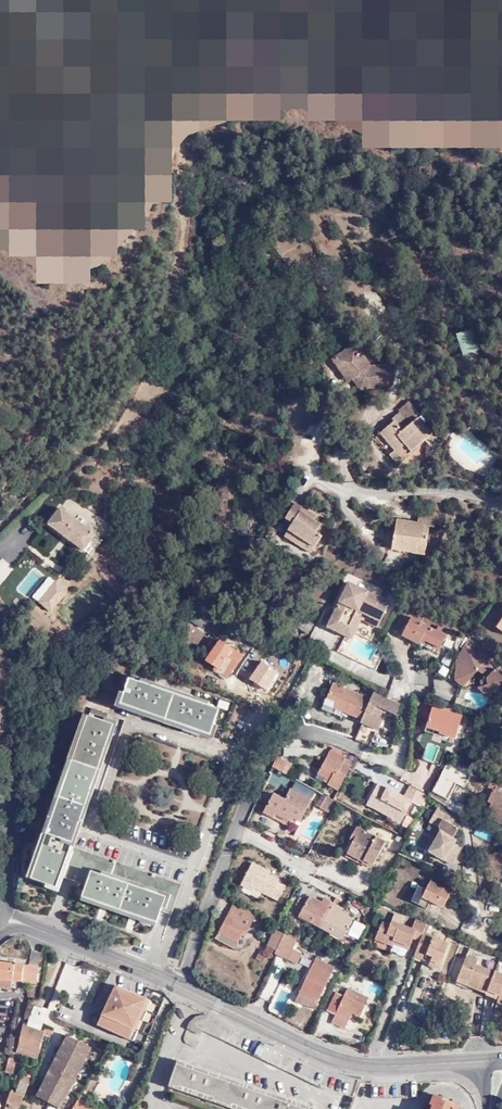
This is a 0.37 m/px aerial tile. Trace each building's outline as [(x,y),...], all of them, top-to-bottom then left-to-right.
[(472,329),(456,333),(463,357),(479,352),(472,329)] [(359,375),(356,377),(363,387),(376,385),(376,382),(391,381),(390,364),(373,366),(357,343),(336,358),(342,366),(348,361),(359,375)] [(352,379),(356,377),(359,375),(348,361),(342,366),(352,379)] [(398,449),(405,458),(433,433),(418,415),(422,411),(412,399),(402,408),(403,410),(395,417),(397,420),(383,431),(398,449)] [(399,462),(405,458),(398,449),(392,453),(399,462)] [(498,455),(490,467),(499,473),(501,468),(501,457),(498,455)] [(295,504),(292,509),(303,515),(302,517),(318,527),(322,520),(295,504)] [(59,507),(48,523),(83,550),(95,534),(59,507)] [(303,515),(292,509),(285,521),(292,526),(287,533),(314,549),(322,537),(314,533),(318,527),(302,517),(303,515)] [(411,544),(410,550),(425,553),(429,524),(435,525),(437,512),(420,509),(418,523),(417,526),(412,526),(412,522),(396,519),(393,541),(411,544)] [(314,549),(287,533),(284,538),(310,555),(314,549)] [(392,547),(410,550),(411,544),(393,541),(392,547)] [(55,581),(36,602),(49,614),(69,593),(55,581)] [(360,610),(382,620),(391,603),(350,583),(333,619),(350,628),(360,610)] [(197,606),(188,619),(205,629),(213,617),(197,606)] [(379,626),(382,620),(360,610),(350,628),(333,619),(329,626),(353,639),(363,619),(379,626)] [(413,613),(409,621),(402,634),(402,635),(419,644),(421,639),(439,648),(446,636),(443,634),(446,630),(435,624),(433,628),(421,621),(422,618),(413,613)] [(402,634),(409,621),(401,617),(394,630),(402,634)] [(313,624),(305,618),(299,627),(308,633),(313,624)] [(221,639),(207,660),(216,665),(213,670),(228,678),(243,654),(221,639)] [(486,677),(478,686),(488,695),(501,680),(501,674),(466,643),(465,642),(454,664),(455,666),(459,677),(478,669),(481,665),(490,673),(486,677)] [(478,669),(486,677),(490,673),(481,665),(478,669)] [(459,677),(455,666),(454,679),(462,686),(478,669),(459,677)] [(4,691),(10,675),(0,671),(0,690),(4,691)] [(214,709),(131,677),(122,702),(206,733),(214,709)] [(348,707),(367,714),(374,694),(356,687),(355,689),(343,685),(344,683),(334,679),(329,693),(340,696),(337,703),(348,707)] [(367,714),(359,736),(373,740),(379,723),(382,724),(384,719),(379,718),(385,705),(389,706),(389,705),(396,708),(400,700),(377,688),(374,694),(367,714)] [(346,712),(348,707),(337,703),(340,696),(329,693),(325,704),(346,712)] [(398,713),(406,716),(406,703),(400,700),(396,708),(399,710),(398,713)] [(379,718),(384,719),(389,706),(385,705),(379,718)] [(429,721),(428,727),(447,732),(446,735),(458,739),(464,716),(426,705),(423,719),(429,721)] [(109,712),(93,707),(37,877),(61,886),(66,874),(92,882),(87,897),(160,924),(165,910),(169,912),(177,914),(191,873),(80,833),(115,722),(106,720),(109,712)] [(427,730),(430,733),(446,738),(446,735),(447,732),(428,727),(427,730)] [(423,758),(434,762),(440,747),(429,743),(423,758)] [(344,786),(355,763),(348,758),(350,754),(334,746),(322,769),(335,776),(332,780),(344,786)] [(280,754),(275,765),(286,771),(292,759),(280,754)] [(471,764),(456,756),(453,754),(434,788),(450,796),(454,788),(450,786),(456,774),(464,778),(471,764)] [(426,799),(428,796),(429,794),(433,785),(416,777),(409,789),(383,777),(377,788),(383,791),(378,801),(397,810),(397,807),(406,812),(415,793),(426,799)] [(491,787),(486,798),(491,800),(487,807),(494,810),(492,814),(501,819),(501,791),(491,787)] [(290,797),(279,793),(269,813),(293,826),(296,821),(302,823),(316,799),(295,788),(290,797)] [(383,791),(377,788),(371,797),(378,801),(383,791)] [(338,800),(325,793),(320,804),(332,810),(338,800)] [(441,832),(429,852),(445,860),(455,843),(457,840),(453,837),(459,828),(452,824),(456,817),(439,807),(430,821),(439,826),(441,832)] [(355,821),(351,830),(360,834),(357,841),(354,847),(370,855),(378,858),(388,835),(355,821)] [(360,834),(351,830),(348,837),(357,841),(360,834)] [(455,843),(445,860),(453,864),(463,848),(455,843)] [(367,861),(370,855),(354,847),(351,853),(367,861)] [(262,871),(265,867),(253,862),(242,884),(253,890),(255,886),(275,895),(282,883),(274,879),(275,877),(269,874),(262,871)] [(417,885),(408,901),(425,909),(430,902),(442,908),(449,891),(428,881),(424,889),(417,885)] [(332,924),(363,937),(371,920),(347,909),(340,906),(343,900),(330,895),(327,900),(322,898),(309,892),(306,896),(299,893),(292,906),(313,916),(311,919),(330,928),(332,924)] [(324,892),(322,898),(327,900),(330,895),(324,892)] [(340,906),(347,909),(349,904),(343,900),(340,906)] [(246,932),(249,934),(257,917),(234,906),(220,931),(239,941),(246,932)] [(423,934),(428,923),(417,918),(412,929),(392,922),(390,926),(381,923),(375,939),(391,946),(392,943),(409,950),(413,939),(421,941),(415,953),(432,959),(429,965),(439,969),(449,945),(423,934)] [(286,933),(286,932),(276,928),(267,946),(278,951),(286,933)] [(252,935),(249,934),(246,932),(239,941),(220,931),(217,937),(238,949),(246,946),(252,935)] [(278,951),(277,952),(286,957),(295,938),(286,933),(278,951)] [(28,962),(38,963),(40,952),(31,950),(28,962)] [(413,959),(429,965),(432,959),(415,953),(413,959)] [(499,999),(498,1002),(501,1003),(501,973),(496,971),(495,972),(477,965),(479,960),(468,956),(460,977),(471,981),(469,986),(488,994),(490,990),(501,995),(499,999)] [(300,990),(317,998),(333,967),(316,959),(300,990)] [(0,963),(0,979),(13,980),(36,983),(38,968),(28,966),(0,963)] [(471,981),(460,977),(458,981),(469,986),(471,981)] [(12,989),(13,980),(0,979),(0,988),(12,989)] [(348,986),(343,995),(355,1000),(356,997),(367,1002),(370,994),(348,986)] [(129,1037),(145,1002),(129,995),(114,989),(99,1022),(129,1037)] [(313,1006),(317,998),(300,990),(297,998),(313,1006)] [(488,994),(499,999),(501,995),(490,990),(488,994)] [(355,1000),(343,995),(336,991),(327,1009),(335,1014),(336,1012),(349,1019),(353,1012),(360,1016),(367,1002),(356,997),(355,1000)] [(150,1004),(145,1002),(129,1037),(99,1022),(96,1028),(131,1043),(150,1004)] [(198,1033),(204,1015),(199,1010),(194,1013),(190,1020),(187,1029),(198,1033)] [(336,1012),(335,1014),(332,1018),(345,1025),(349,1019),(336,1012)] [(22,1026),(18,1046),(39,1053),(43,1037),(47,1038),(48,1034),(22,1026)] [(195,1040),(198,1033),(187,1029),(185,1037),(187,1043),(190,1046),(194,1047),(196,1040),(195,1040)] [(33,1098),(60,1108),(92,1048),(66,1035),(33,1098)] [(39,1053),(18,1046),(16,1052),(38,1058),(39,1053)] [(8,1066),(14,1069),(16,1060),(10,1058),(8,1066)] [(176,1064),(168,1087),(231,1108),(305,1108),(176,1064)] [(13,1077),(14,1069),(8,1066),(4,1078),(9,1079),(9,1076),(13,1077)] [(92,1108),(88,1106),(90,1102),(88,1100),(99,1081),(91,1076),(72,1108),(91,1108),(92,1108)] [(29,1086),(22,1083),(21,1084),(20,1084),(18,1090),(17,1090),(15,1096),(11,1094),(6,1104),(5,1108),(20,1108),(23,1098),(25,1098),(28,1088),(29,1086)] [(444,1098),(434,1094),(430,1105),(436,1107),(435,1108),(458,1108),(459,1107),(444,1100),(444,1098)]
